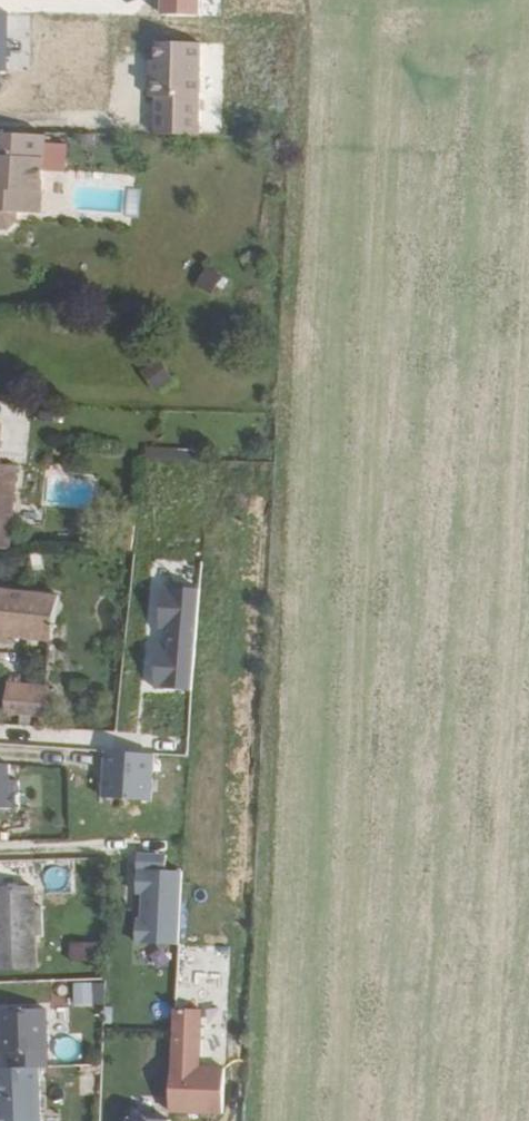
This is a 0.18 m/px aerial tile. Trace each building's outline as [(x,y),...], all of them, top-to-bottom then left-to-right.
[(0,131),(0,225),(3,225),(11,218),(11,210),(28,210),(29,189),(37,189),(40,132),(0,131)] [(36,211),(37,189),(29,189),(28,210),(36,211)] [(205,268),(194,286),(209,296),(220,278),(205,268)] [(173,379),(159,360),(139,374),(153,393),(173,379)] [(188,462),(189,450),(144,448),(144,460),(188,462)] [(11,468),(0,467),(0,551),(1,551),(11,468)] [(155,691),(193,693),(198,592),(160,590),(158,632),(169,632),(168,649),(157,649),(155,691)] [(55,641),(59,597),(0,591),(0,636),(55,641)] [(43,685),(4,681),(1,709),(41,713),(43,685)] [(125,735),(124,751),(149,752),(150,736),(125,735)] [(18,806),(17,779),(8,779),(7,763),(0,763),(0,807),(18,806)] [(136,868),(164,870),(165,858),(136,856),(136,868)] [(133,941),(177,944),(181,871),(164,870),(136,868),(135,892),(141,892),(140,918),(135,918),(133,941)] [(43,939),(43,927),(33,928),(33,911),(32,888),(0,889),(0,967),(34,966),(34,939),(43,939)] [(43,927),(43,911),(33,911),(33,928),(43,927)] [(66,941),(68,961),(92,959),(91,939),(66,941)] [(70,979),(69,1006),(101,1006),(101,980),(70,979)] [(10,1066),(38,1065),(46,1064),(44,1006),(0,1008),(0,1049),(10,1049),(10,1066)] [(205,1009),(174,1007),(168,1110),(225,1113),(227,1068),(202,1066),(205,1009)] [(0,1066),(0,1120),(40,1120),(38,1065),(10,1066),(0,1066)]
